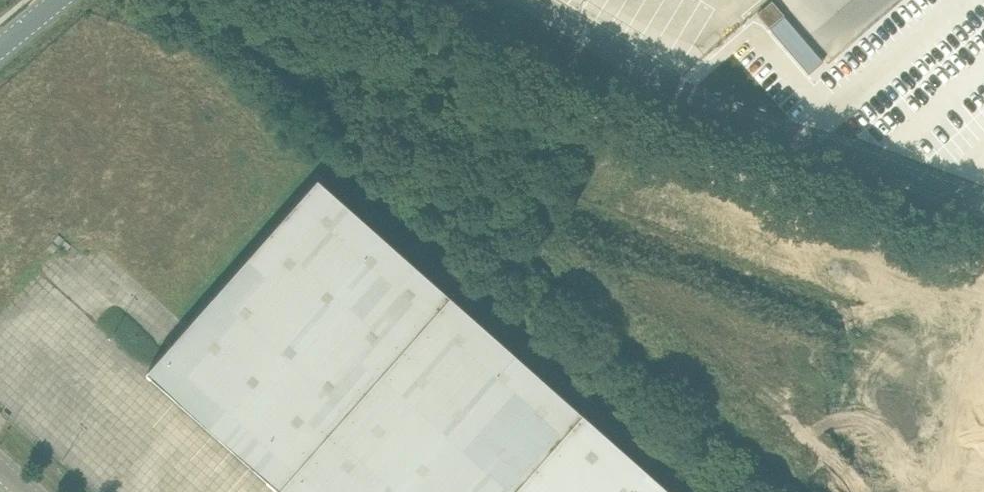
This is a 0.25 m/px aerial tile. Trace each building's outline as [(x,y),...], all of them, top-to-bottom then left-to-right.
[(319,174),(150,364),(282,481),(279,484),(281,486),(283,483),(294,491),(677,491),(319,174)]
